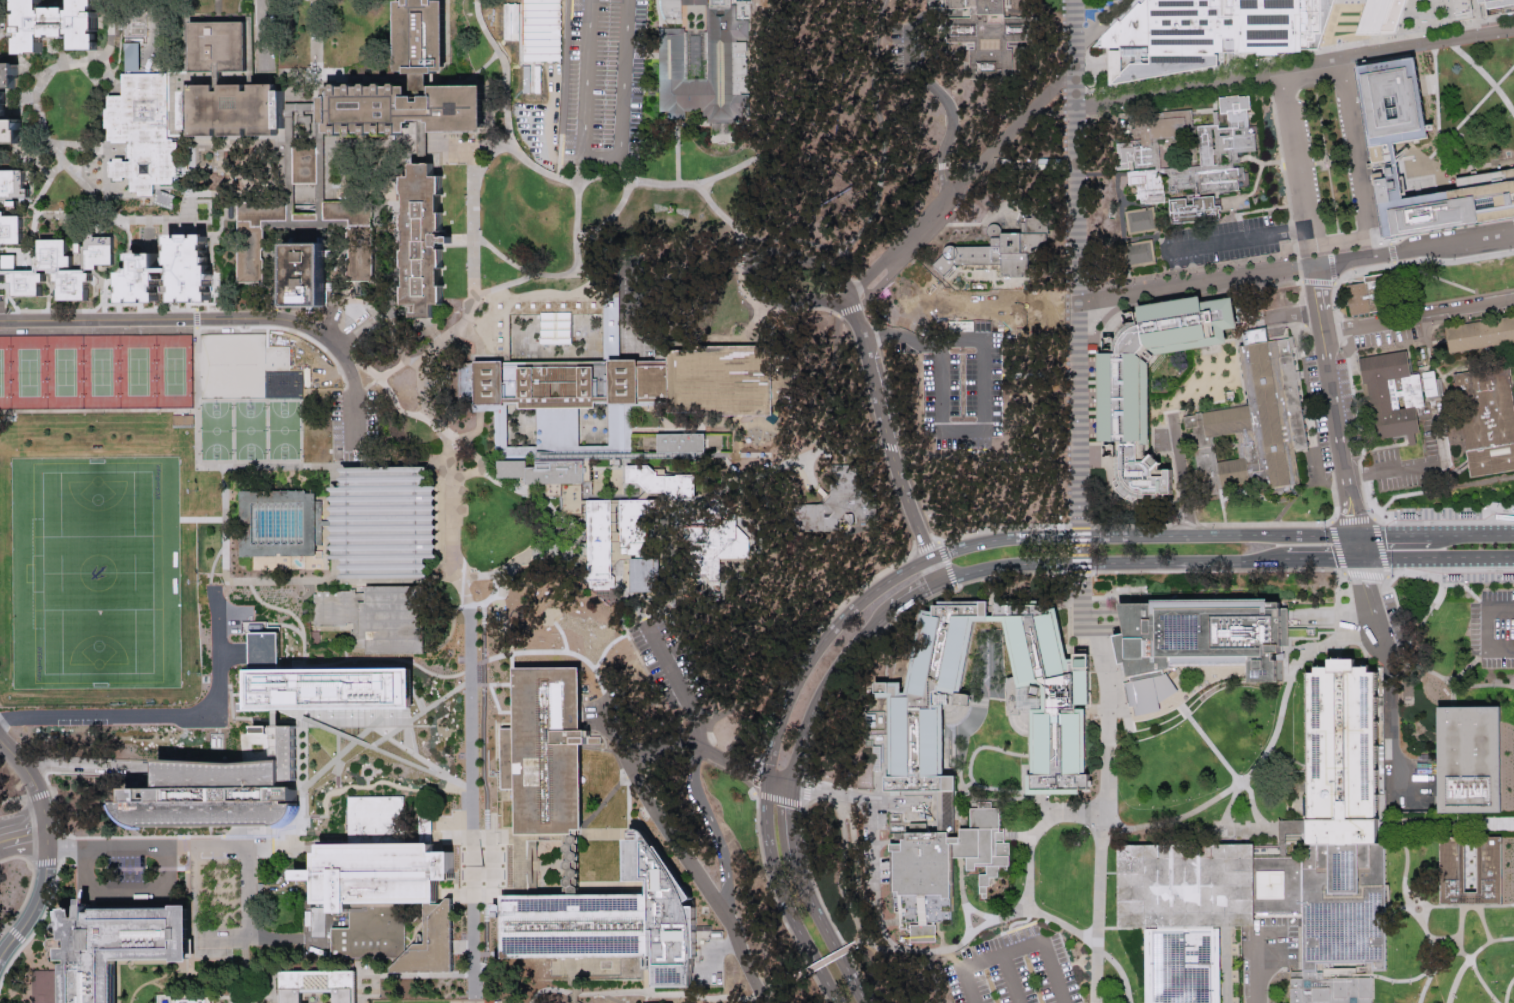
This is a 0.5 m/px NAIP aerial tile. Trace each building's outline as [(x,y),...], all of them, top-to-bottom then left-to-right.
[(20,49),(19,0),(41,0),(41,5),(72,4),(72,0),(96,0),(97,49),(69,50),(69,35),(43,35),(43,48),(20,49)] [(406,1),(406,0),(436,0),(436,1),(445,1),(446,72),(437,72),(436,74),(429,75),(429,80),(429,91),(434,90),(435,85),(487,86),(488,130),(433,131),(433,129),(329,128),(329,85),(415,86),(415,80),(414,74),(407,74),(407,71),(398,71),(397,2),(406,1)] [(558,0),(520,0),(520,59),(558,59),(558,0)] [(660,12),(660,0),(730,0),(730,5),(735,5),(735,20),(746,20),(746,122),(681,122),(670,112),(658,112),(658,91),(658,54),(658,27),(680,27),(680,20),(663,20),(660,12)] [(949,8),(949,0),(1010,0),(1010,16),(1037,16),(1038,42),(1010,42),(1010,46),(1010,49),(1015,49),(1015,78),(974,78),(973,41),(948,41),(948,20),(972,20),(972,8),(949,8)] [(1140,3),(1143,0),(1335,0),(1334,2),(1318,50),(1302,49),(1300,51),(1296,51),(1295,52),(1281,52),(1278,55),(1257,55),(1257,51),(1236,51),(1235,36),(1229,36),(1223,36),(1223,51),(1218,51),(1218,64),(1109,85),(1108,63),(1108,48),(1092,46),(1101,36),(1117,19),(1119,21),(1138,1),(1140,3)] [(1367,2),(1368,0),(1406,0),(1401,14),(1396,30),(1382,30),(1381,33),(1357,33),(1367,2)] [(1482,17),(1479,0),(1513,0),(1513,12),(1482,17)] [(133,14),(146,14),(147,43),(129,43),(129,25),(133,25),(133,14)] [(190,20),(219,20),(245,20),(246,71),(191,72),(190,20)] [(120,69),(134,69),(133,40),(119,41),(120,69)] [(1455,178),(1513,168),(1513,216),(1382,238),(1382,236),(1372,177),(1354,67),(1413,57),(1426,137),(1393,142),(1399,173),(1403,198),(1444,191),(1457,189),(1455,178)] [(23,146),(0,146),(0,64),(21,64),(21,93),(9,93),(9,120),(23,120),(23,146)] [(167,71),(167,136),(172,136),(172,140),(177,140),(177,174),(173,174),(173,182),(153,182),(154,194),(138,195),(138,190),(130,190),(130,175),(124,175),(123,178),(114,179),(113,175),(109,175),(108,160),(113,160),(113,156),(123,157),(123,160),(130,160),(130,156),(128,156),(128,142),(130,142),(130,138),(127,138),(126,140),(112,141),(112,139),(108,140),(108,126),(105,126),(104,107),(108,106),(107,94),(122,93),(123,72),(167,71)] [(190,83),(276,83),(276,88),(283,88),(283,126),(276,126),(276,133),(191,134),(190,127),(183,127),(183,89),(190,88),(190,83)] [(1200,192),(1239,189),(1238,186),(1249,185),(1248,172),(1243,172),(1243,166),(1233,167),(1233,162),(1241,161),(1240,156),(1238,156),(1237,151),(1258,150),(1256,131),(1250,131),(1248,109),(1251,109),(1250,93),(1218,96),(1220,113),(1227,113),(1228,125),(1219,126),(1218,110),(1212,110),(1213,123),(1197,124),(1200,164),(1167,167),(1169,192),(1178,191),(1178,188),(1194,187),(1193,181),(1199,180),(1200,192)] [(1158,138),(1160,168),(1162,168),(1165,202),(1140,204),(1140,198),(1136,199),(1136,193),(1126,194),(1125,184),(1128,183),(1127,170),(1129,170),(1129,168),(1115,169),(1114,159),(1118,159),(1117,143),(1126,142),(1126,140),(1141,139),(1139,113),(1192,108),(1193,124),(1176,126),(1177,136),(1158,138)] [(292,185),(317,185),(317,148),(292,148),(292,185)] [(433,166),(433,178),(440,178),(443,178),(443,309),(442,309),(434,309),(434,319),(413,319),(413,306),(406,306),(405,179),(411,179),(411,166),(433,166)] [(5,246),(0,246),(0,168),(25,169),(25,181),(25,186),(28,187),(29,196),(17,196),(18,205),(8,205),(8,215),(22,214),(23,242),(5,243),(5,246)] [(1169,198),(1186,197),(1186,204),(1194,204),(1193,196),(1214,195),(1215,204),(1221,204),(1221,209),(1219,209),(1220,218),(1171,222),(1169,198)] [(325,203),(325,220),(349,220),(349,228),(347,228),(347,250),(349,250),(349,259),(347,259),(347,281),(373,281),(374,229),(372,229),(372,219),(373,219),(373,203),(325,203)] [(288,205),(238,205),(238,285),(264,285),(264,261),(261,261),(261,251),(263,251),(263,232),(262,232),(262,223),(288,223),(288,205)] [(1128,233),(1125,210),(1154,205),(1157,229),(1128,233)] [(1032,277),(1001,278),(1001,266),(955,266),(945,276),(933,264),(944,254),(944,251),(944,248),(946,246),(948,245),(950,245),(953,246),(956,247),(959,248),(994,248),(994,238),(1005,238),(1005,234),(1010,234),(1029,234),(1029,219),(1032,219),(1050,218),(1051,235),(1040,235),(1040,256),(1032,257),(1032,277)] [(4,279),(0,279),(0,256),(2,256),(2,253),(17,253),(16,268),(36,269),(35,255),(39,256),(39,237),(69,237),(69,241),(85,240),(85,231),(95,231),(95,235),(114,234),(114,264),(98,263),(98,268),(88,268),(88,271),(91,271),(91,280),(87,280),(87,298),(59,298),(59,280),(55,280),(55,269),(44,269),(45,281),(41,281),(41,294),(13,294),(14,281),(9,281),(10,272),(3,271),(4,279)] [(132,252),(158,252),(158,266),(171,266),(171,262),(169,262),(169,234),(206,234),(206,262),(210,262),(210,299),(173,299),(173,270),(157,270),(157,300),(120,300),(119,271),(128,271),(128,268),(131,268),(132,252)] [(1126,266),(1123,243),(1152,238),(1155,262),(1126,266)] [(324,303),(286,304),(286,242),(324,241),(324,303)] [(1393,309),(1349,315),(1345,285),(1362,282),(1361,277),(1388,273),(1393,309)] [(626,325),(626,356),(638,356),(638,360),(657,359),(657,346),(778,345),(778,414),(776,414),(740,414),(671,414),(671,402),(625,403),(626,459),(494,459),(494,410),(470,410),(470,359),(483,359),(512,359),(511,313),(540,313),(573,313),(578,313),(578,343),(589,343),(589,358),(607,358),(607,313),(607,286),(611,286),(626,286),(626,325)] [(1200,295),(1201,299),(1206,301),(1231,296),(1237,328),(1227,329),(1228,343),(1156,355),(1149,364),(1150,444),(1138,444),(1137,460),(1144,460),(1150,453),(1160,462),(1153,470),(1153,476),(1164,475),(1164,468),(1171,468),(1172,493),(1145,493),(1145,498),(1137,497),(1130,494),(1126,499),(1120,494),(1115,487),(1120,485),(1118,480),(1116,473),(1116,456),(1120,455),(1121,440),(1098,440),(1097,353),(1116,352),(1118,343),(1121,336),(1126,331),(1130,327),(1140,324),(1136,305),(1200,295)] [(1508,316),(1513,315),(1513,342),(1458,351),(1443,354),(1440,328),(1458,325),(1508,316)] [(1266,327),(1268,340),(1291,336),(1308,447),(1294,449),(1300,482),(1288,484),(1267,487),(1266,475),(1221,483),(1219,485),(1217,491),(1198,494),(1183,415),(1249,404),(1238,345),(1243,344),(1242,331),(1266,327)] [(197,395),(263,396),(263,366),(290,366),(291,345),(265,344),(265,332),(198,332),(197,395)] [(1406,350),(1410,373),(1434,369),(1438,394),(1423,397),(1424,405),(1415,406),(1419,431),(1372,439),(1359,358),(1406,350)] [(965,353),(965,413),(1000,413),(999,352),(965,353)] [(1508,382),(1513,419),(1513,471),(1468,479),(1461,439),(1459,426),(1451,378),(1451,374),(1459,372),(1505,364),(1508,377),(1508,382)] [(172,423),(191,422),(191,413),(171,414),(172,423)] [(663,435),(663,453),(710,453),(710,434),(663,435)] [(530,478),(500,479),(500,462),(530,462),(530,469),(540,469),(540,462),(588,461),(588,467),(617,467),(617,481),(626,481),(626,465),(648,465),(656,471),(667,457),(675,457),(675,475),(688,475),(689,497),(637,499),(637,508),(637,588),(618,588),(587,588),(587,520),(587,514),(562,514),(562,509),(561,496),(549,496),(549,484),(530,485),(530,478)] [(348,467),(432,466),(432,486),(442,486),(443,557),(433,557),(433,571),(346,571),(346,557),(336,557),(336,524),(327,524),(327,544),(321,544),(321,555),(246,555),(245,490),(321,490),(321,501),(326,501),(327,520),(336,520),(335,487),(345,487),(345,467),(348,467)] [(857,466),(857,497),(873,496),(873,526),(864,526),(851,513),(845,513),(838,521),(838,532),(792,532),(792,505),(823,505),(830,497),(829,466),(857,466)] [(723,558),(751,558),(752,538),(732,516),(717,529),(690,529),(690,581),(723,581),(723,558)] [(624,591),(652,590),(651,557),(623,557),(624,591)] [(418,584),(419,650),(318,651),(318,589),(363,590),(363,585),(368,585),(418,584)] [(1267,599),(1267,602),(1279,602),(1280,607),(1287,608),(1288,645),(1281,645),(1282,680),(1249,681),(1248,662),(1173,665),(1171,668),(1164,670),(1177,690),(1159,702),(1159,709),(1135,715),(1133,706),(1128,705),(1123,682),(1129,681),(1124,662),(1119,663),(1113,636),(1123,633),(1118,604),(1151,603),(1151,601),(1267,599)] [(1055,607),(1065,654),(1088,653),(1088,703),(1084,704),(1085,774),(1089,774),(1090,790),(1079,790),(1079,793),(1026,794),(1026,774),(1029,773),(1029,753),(1030,709),(1008,709),(1006,677),(1014,676),(1002,621),(973,620),(959,693),(969,694),(968,705),(955,703),(955,693),(949,693),(947,703),(942,704),(943,775),(955,776),(955,790),(953,790),(953,796),(953,831),(959,831),(959,828),(970,828),(970,808),(978,807),(978,801),(991,801),(991,807),(999,807),(999,831),(1004,831),(1003,834),(1003,841),(1009,841),(1009,865),(1007,865),(1007,869),(999,869),(999,871),(997,871),(997,876),(989,876),(989,885),(987,885),(986,897),(982,897),(982,892),(979,892),(978,873),(966,873),(965,857),(960,857),(953,857),(953,891),(951,891),(951,924),(935,924),(935,941),(910,941),(910,928),(899,928),(898,911),(893,911),(891,850),(890,850),(890,843),(902,843),(902,839),(905,839),(905,832),(931,831),(931,790),(885,790),(885,776),(889,776),(888,697),(875,697),(875,682),(906,681),(920,608),(933,611),(933,605),(938,605),(938,600),(1041,601),(1045,608),(1055,607)] [(246,708),(303,707),(363,706),(414,705),(414,662),(288,664),(287,629),(258,630),(259,665),(245,665),(246,708)] [(1372,975),(1372,1002),(1290,1002),(1290,977),(1302,977),(1302,916),(1253,917),(1253,844),(1265,845),(1290,844),(1290,836),(1290,819),(1308,818),(1307,768),(1307,672),(1314,672),(1314,666),(1328,666),(1328,659),(1354,659),(1354,666),(1383,666),(1384,745),(1385,812),(1385,821),(1378,821),(1378,825),(1378,843),(1385,843),(1385,903),(1385,969),(1372,969),(1372,975)] [(501,667),(501,743),(502,821),(502,831),(572,831),(571,667),(501,667)] [(1481,812),(1481,824),(1481,837),(1501,837),(1501,902),(1440,903),(1439,836),(1461,836),(1461,824),(1461,813),(1439,812),(1439,811),(1438,706),(1455,706),(1500,705),(1501,812),(1481,812)] [(294,789),(285,789),(286,807),(279,821),(262,829),(137,830),(136,830),(117,828),(102,816),(101,805),(107,805),(107,792),(143,791),(142,762),(262,761),(261,725),(293,725),(294,789)] [(344,795),(345,844),(413,843),(413,828),(401,828),(401,795),(344,795)] [(508,958),(508,892),(649,893),(649,881),(625,881),(624,840),(628,840),(628,832),(629,832),(629,830),(632,828),(636,828),(639,829),(645,832),(694,903),(699,933),(722,932),(724,987),(652,986),(652,969),(641,969),(641,958),(508,958)] [(432,844),(433,852),(452,851),(453,881),(438,881),(438,903),(443,903),(448,898),(452,897),(452,971),(389,971),(403,956),(332,955),(332,927),(350,927),(350,915),(334,915),(334,904),(315,905),(315,881),(294,881),(294,870),(315,870),(315,854),(320,853),(320,845),(432,844)] [(1220,926),(1220,1002),(1146,1002),(1145,928),(1118,928),(1118,846),(1226,844),(1253,844),(1253,917),(1253,926),(1226,926),(1220,926)] [(116,962),(116,1002),(63,1002),(63,962),(59,962),(59,950),(69,949),(69,941),(62,942),(58,912),(74,909),(74,918),(78,918),(80,900),(88,901),(87,912),(93,912),(97,908),(190,907),(191,939),(193,939),(193,957),(191,957),(191,963),(175,964),(174,961),(116,962)] [(281,971),(281,1002),(355,1002),(355,970),(281,971)]
